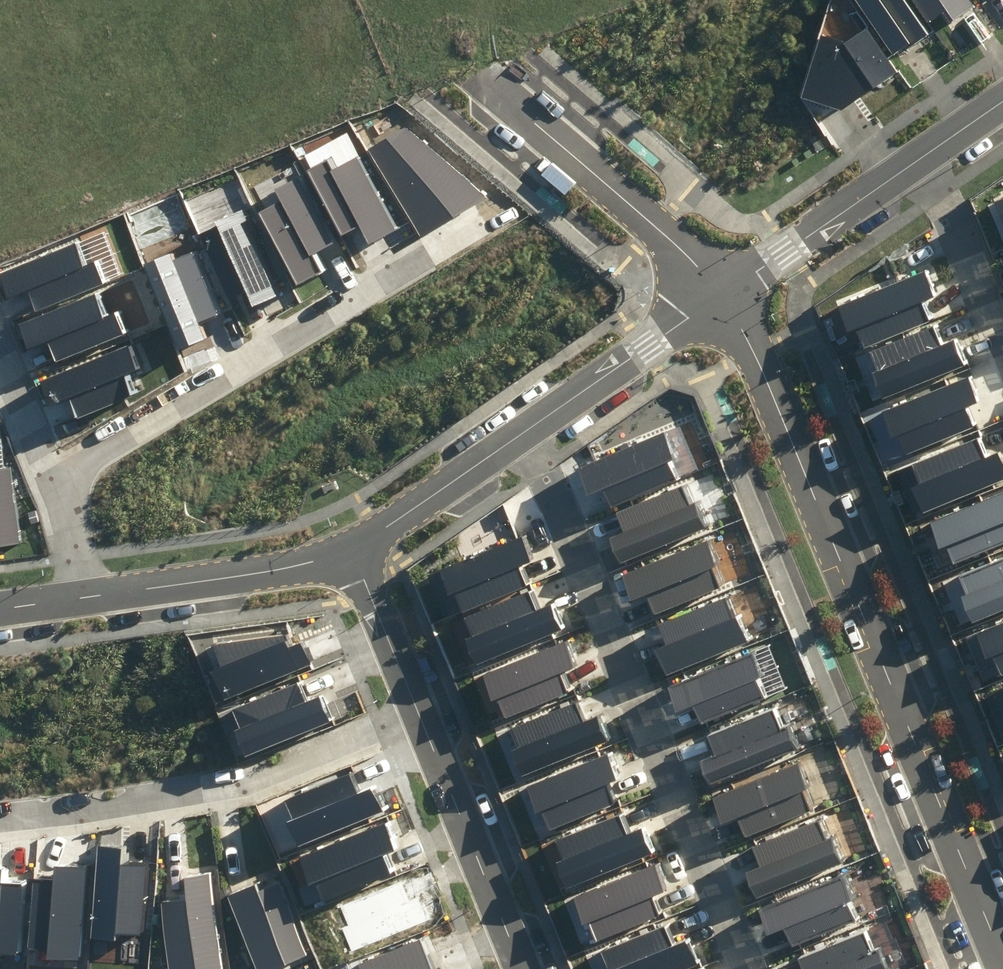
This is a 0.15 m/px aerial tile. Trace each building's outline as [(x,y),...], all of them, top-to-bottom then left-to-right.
[(897,48),(929,25),(912,0),(863,0),(897,48)] [(933,15),(948,4),(955,13),(973,0),(922,0),(933,15)] [(825,29),(808,90),(848,99),(897,66),(869,23),(856,35),(825,29)] [(408,122),(373,143),(422,224),(491,190),(408,122)] [(399,222),(360,151),(340,162),(334,151),(318,160),(352,220),(364,213),(376,234),(399,222)] [(291,196),(272,207),(311,277),(334,265),(322,243),(334,236),(301,176),(285,185),(291,196)] [(253,202),(213,221),(245,288),(258,282),(264,294),(291,282),(253,202)] [(2,269),(11,292),(39,282),(47,304),(112,279),(103,256),(92,260),(84,238),(2,269)] [(931,265),(848,298),(859,325),(866,322),(872,337),(934,312),(928,298),(943,292),(931,265)] [(22,320),(31,344),(59,334),(67,355),(132,331),(123,307),(112,311),(104,290),(22,320)] [(874,362),(884,388),(968,354),(956,327),(942,333),(936,319),(874,344),(880,359),(874,362)] [(51,372),(59,393),(74,387),(84,412),(142,389),(134,368),(152,361),(142,337),(51,372)] [(974,372),(891,406),(901,432),(908,429),(914,444),(976,419),(970,405),(985,399),(974,372)] [(21,537),(12,461),(7,461),(2,421),(0,421),(0,540),(21,537)] [(596,482),(609,476),(617,495),(684,469),(677,451),(682,449),(673,424),(586,458),(596,482)] [(930,501),(1002,471),(1002,442),(1002,440),(987,446),(982,432),(920,457),(926,472),(919,475),(930,501)] [(623,503),(630,521),(616,527),(626,551),(713,517),(703,493),(697,495),(690,477),(623,503)] [(936,511),(946,537),(953,534),(959,549),(1002,531),(1002,483),(936,511)] [(535,576),(528,557),(541,552),(532,528),(445,561),(455,586),(461,583),(468,602),(535,576)] [(638,591),(651,586),(659,604),(726,579),(719,560),(724,558),(715,534),(628,567),(638,591)] [(975,613),(1002,601),(1002,553),(965,569),(971,584),(964,587),(975,613)] [(560,598),(546,603),(539,585),(472,610),(479,629),(473,631),(483,655),(569,622),(560,598)] [(731,588),(666,614),(674,632),(661,638),(672,664),(753,632),(743,608),(739,609),(731,588)] [(980,625),(991,651),(998,649),(1002,661),(1002,616),(980,625)] [(210,643),(226,687),(321,655),(312,631),(299,636),(296,627),(210,643)] [(578,681),(571,663),(584,658),(575,633),(488,667),(498,691),(504,689),(511,707),(578,681)] [(683,701),(697,696),(704,715),(771,689),(764,671),(770,668),(760,644),(674,677),(683,701)] [(247,745),(332,711),(322,686),(310,690),(304,676),(242,700),(250,719),(238,724),(247,745)] [(602,708),(589,713),(582,695),(515,720),(522,739),(516,741),(525,765),(612,732),(602,708)] [(714,724),(721,743),(707,748),(717,772),(803,739),(794,714),(788,717),(781,699),(714,724)] [(624,794),(617,775),(631,770),(627,760),(622,746),(535,779),(544,804),(550,801),(557,819),(624,794)] [(730,814),(744,808),(751,827),(818,801),(811,783),(817,781),(808,756),(721,789),(730,814)] [(648,819),(634,825),(627,806),(560,832),(567,850),(561,852),(570,877),(657,843),(648,819)] [(757,837),(764,855),(750,861),(759,885),(846,851),(837,827),(831,829),(824,811),(757,837)] [(322,872),(328,890),(399,862),(391,844),(402,840),(393,816),(308,848),(318,874),(322,872)] [(131,841),(105,839),(99,921),(147,925),(152,855),(130,854),(131,841)] [(66,868),(44,867),(40,934),(60,935),(60,946),(86,947),(91,859),(66,857),(66,868)] [(667,904),(659,886),(673,881),(664,857),(577,890),(587,914),(593,912),(600,930),(667,904)] [(28,877),(6,876),(7,865),(0,864),(0,953),(3,953),(4,942),(24,944),(28,877)] [(173,968),(203,968),(203,966),(227,964),(215,866),(188,869),(191,892),(164,895),(173,968)] [(776,924),(790,919),(797,938),(864,912),(857,894),(863,891),(853,867),(767,900),(776,924)] [(231,887),(263,966),(307,948),(280,881),(275,882),(271,871),(231,887)] [(678,936),(671,918),(604,943),(611,962),(605,964),(607,968),(664,968),(701,955),(692,931),(678,936)] [(812,968),(811,968),(883,968),(894,965),(884,941),(878,943),(871,925),(804,950),(812,968)] [(425,931),(365,951),(369,968),(439,968),(425,931)]
